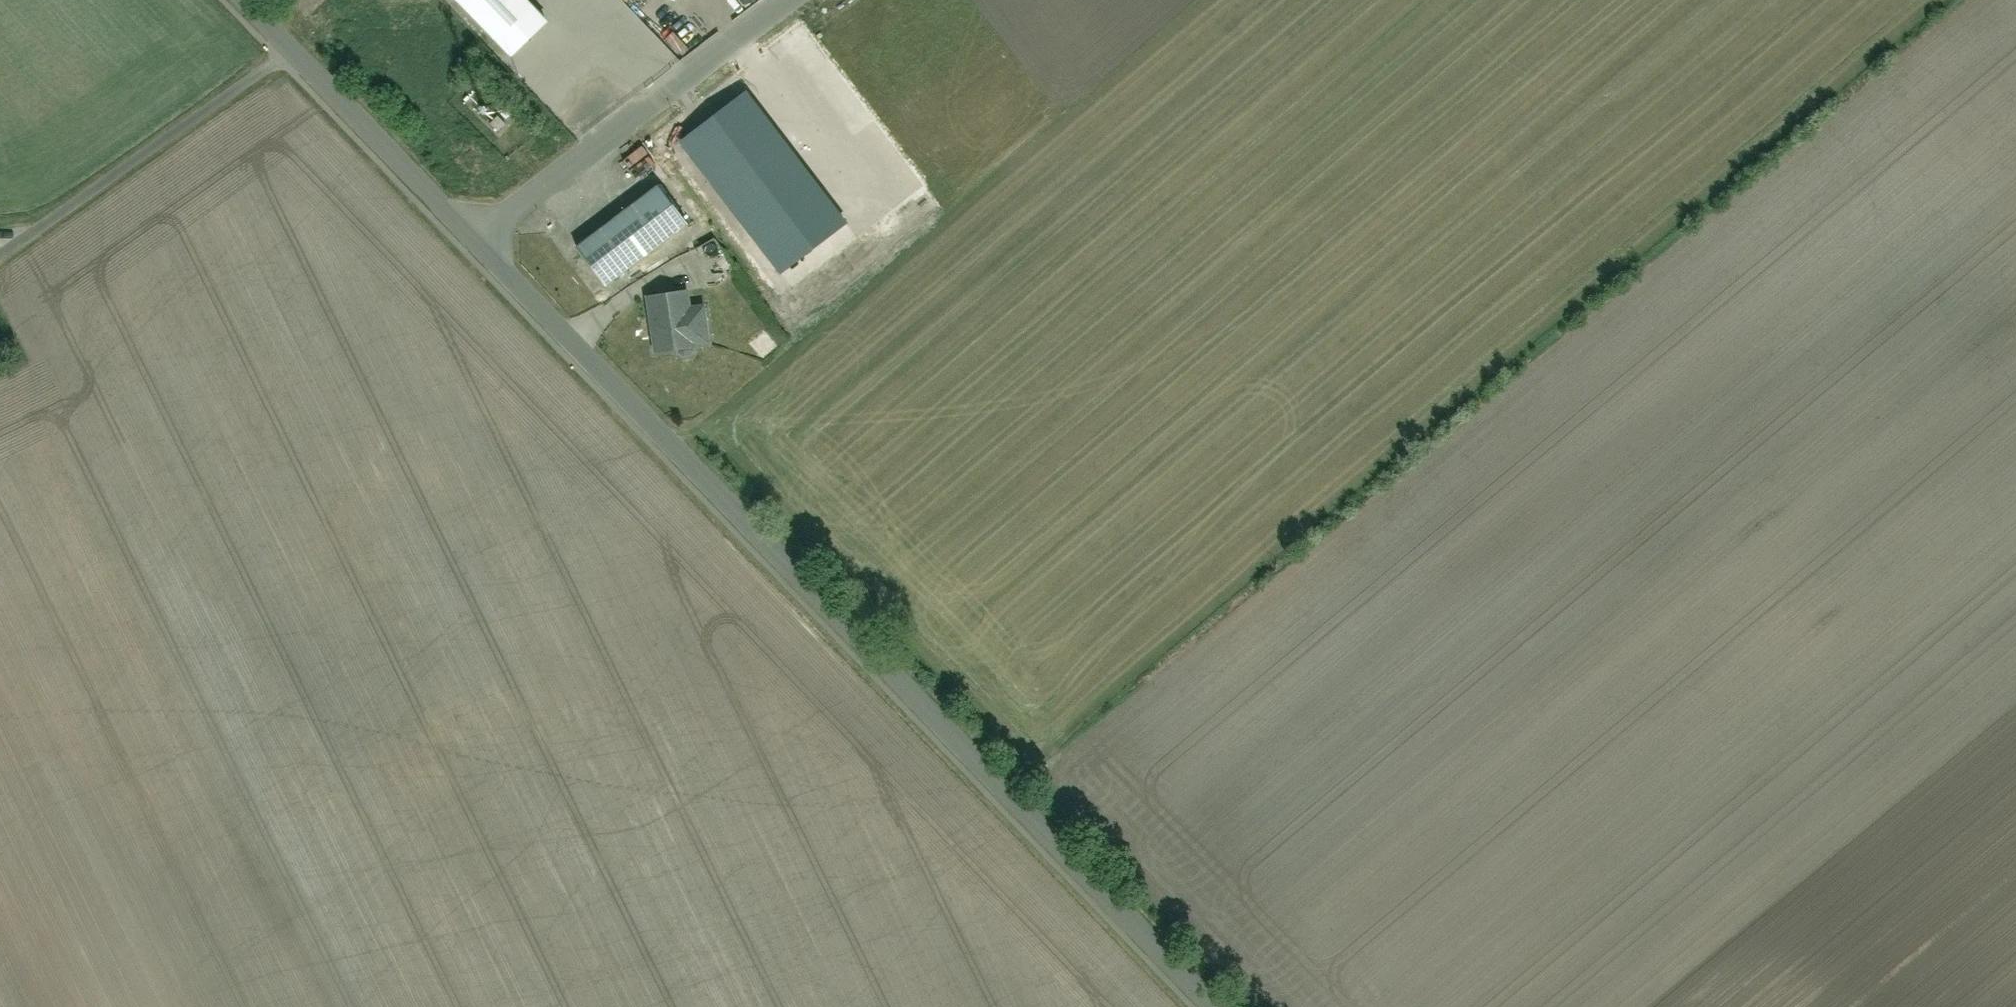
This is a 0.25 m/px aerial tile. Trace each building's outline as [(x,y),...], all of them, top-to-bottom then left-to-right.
[(579,243),(616,291),(694,231),(656,183),(579,243)]
